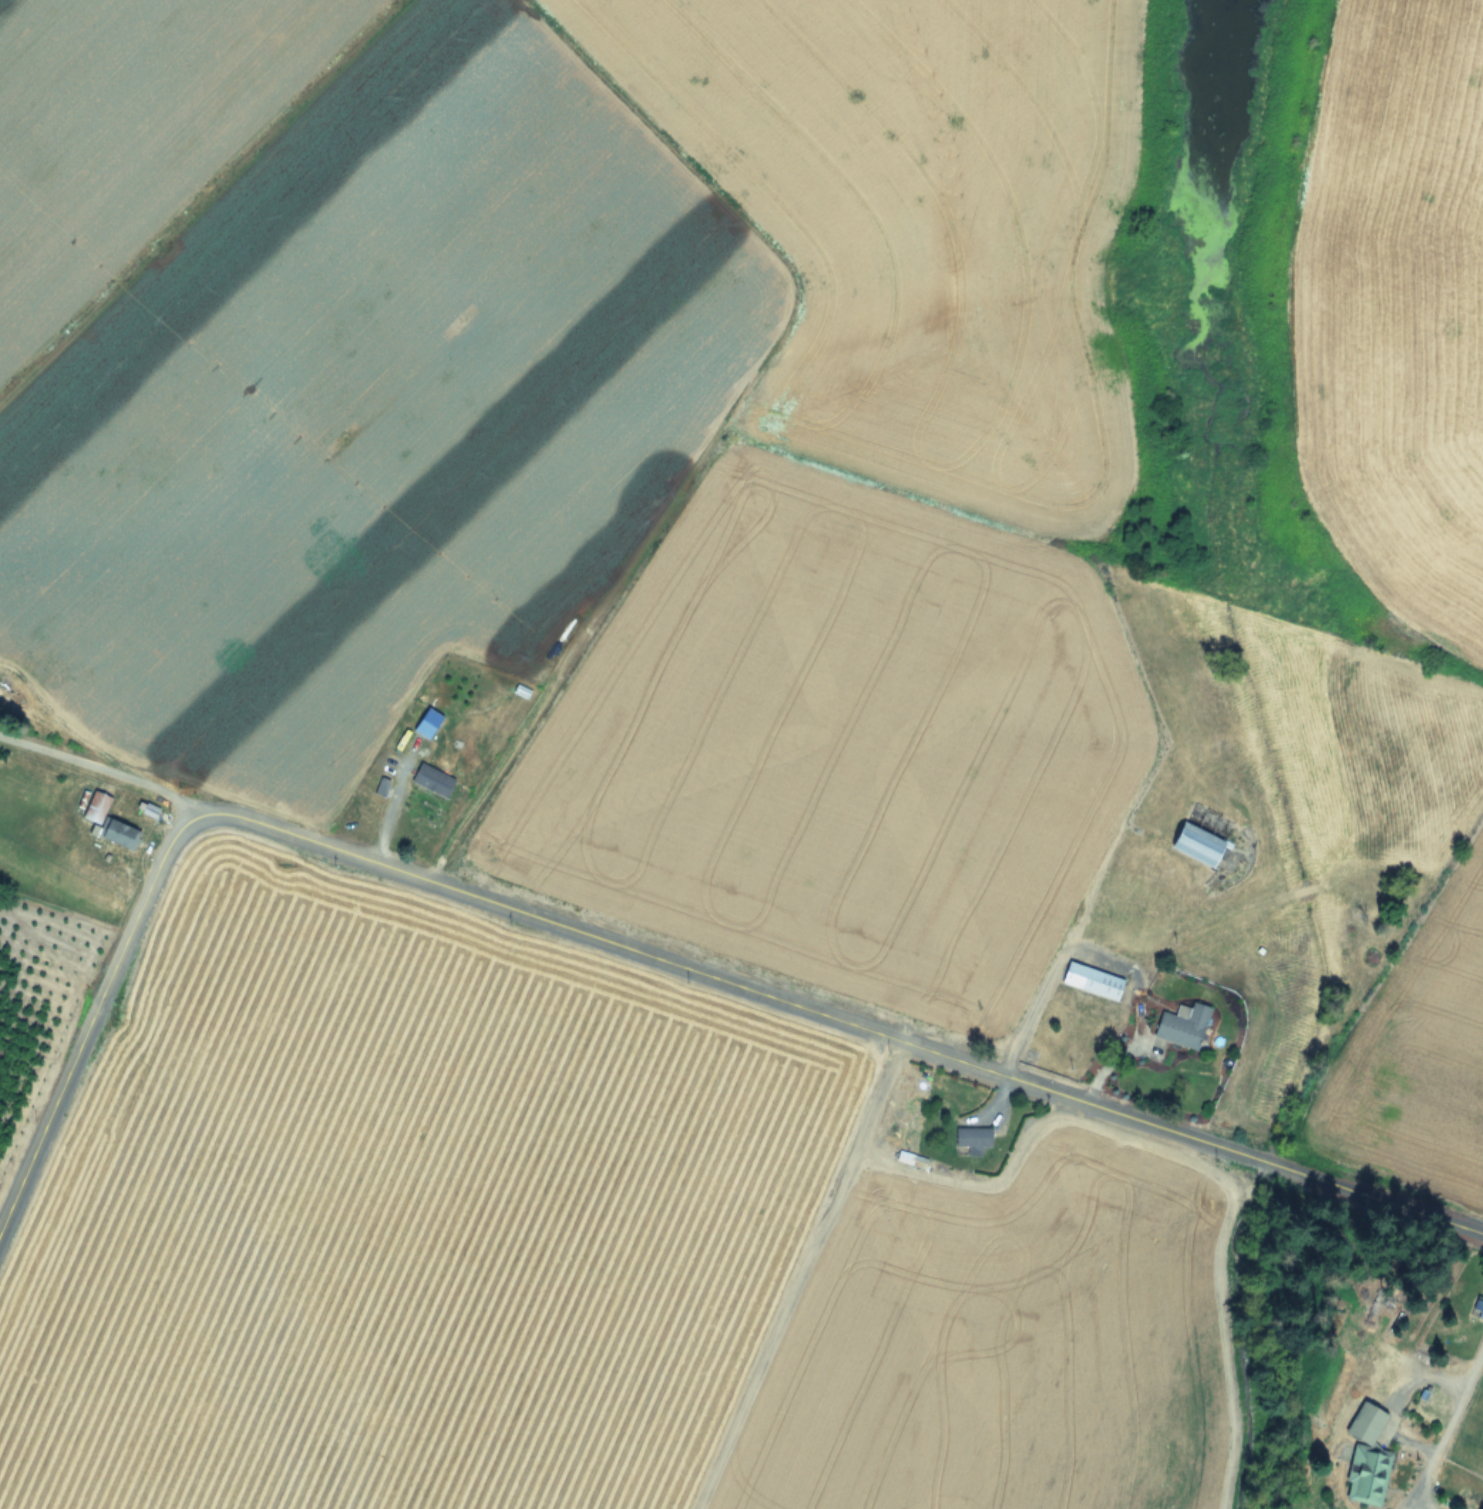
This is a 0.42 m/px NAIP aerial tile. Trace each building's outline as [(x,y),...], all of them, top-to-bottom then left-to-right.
[(453,779),(418,763),(409,782),(445,798),(453,779)] [(387,780),(379,777),(373,793),(381,796),(387,780)] [(80,818),(98,826),(110,798),(93,789),(80,818)] [(98,838),(130,852),(139,832),(106,818),(98,838)] [(1167,848),(1209,868),(1222,841),(1180,821),(1167,848)] [(1116,1001),(1123,979),(1066,961),(1060,983),(1116,1001)] [(1160,1011),(1152,1038),(1196,1051),(1209,1008),(1190,1002),(1189,1008),(1177,1004),(1173,1015),(1160,1011)] [(980,1156),(980,1147),(989,1147),(989,1128),(954,1128),(954,1156),(980,1156)] [(1482,1313),(1482,1305),(1474,1302),(1472,1310),(1482,1313)] [(1379,1506),(1390,1452),(1374,1449),(1381,1411),(1353,1405),(1347,1437),(1354,1438),(1342,1498),(1379,1506)]
